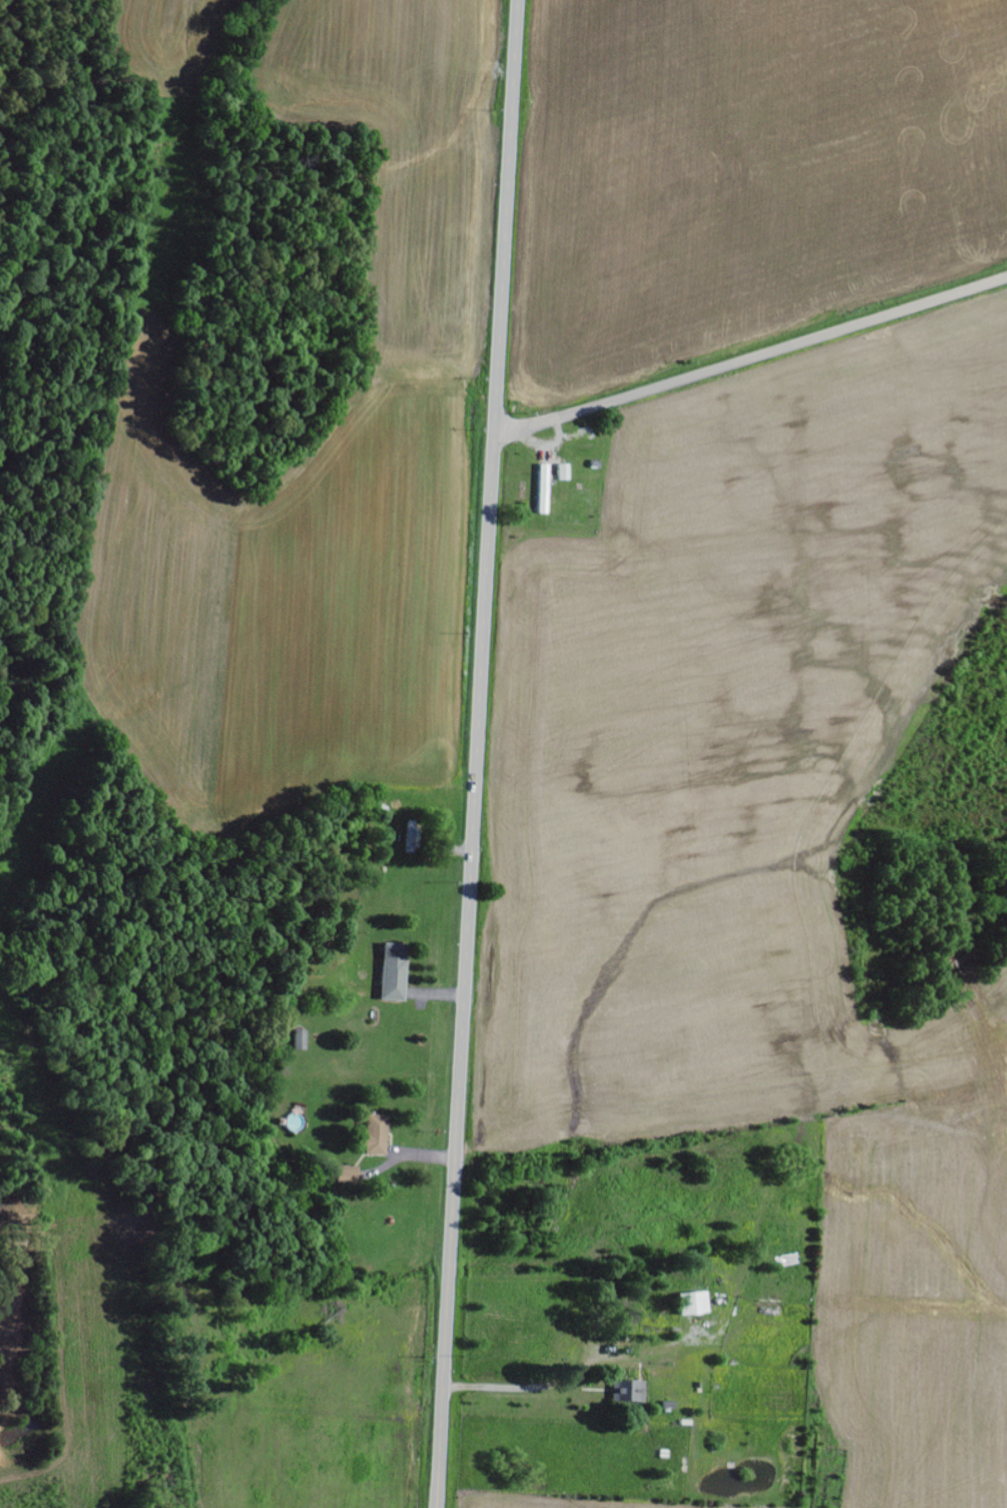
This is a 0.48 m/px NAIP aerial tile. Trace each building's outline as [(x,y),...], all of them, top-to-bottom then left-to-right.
[(540,515),(550,515),(551,465),(542,464),(540,515)] [(560,481),(571,481),(571,465),(560,465),(560,481)] [(421,822),(408,822),(408,854),(420,854),(421,822)] [(383,1000),(407,1002),(411,946),(387,945),(383,1000)] [(296,1051),(308,1051),(308,1031),(296,1032),(296,1051)] [(389,1157),(390,1116),(369,1116),(367,1156),(389,1157)] [(711,1315),(708,1293),(681,1296),(683,1318),(711,1315)] [(647,1383),(615,1382),(614,1403),(647,1404),(647,1383)]
